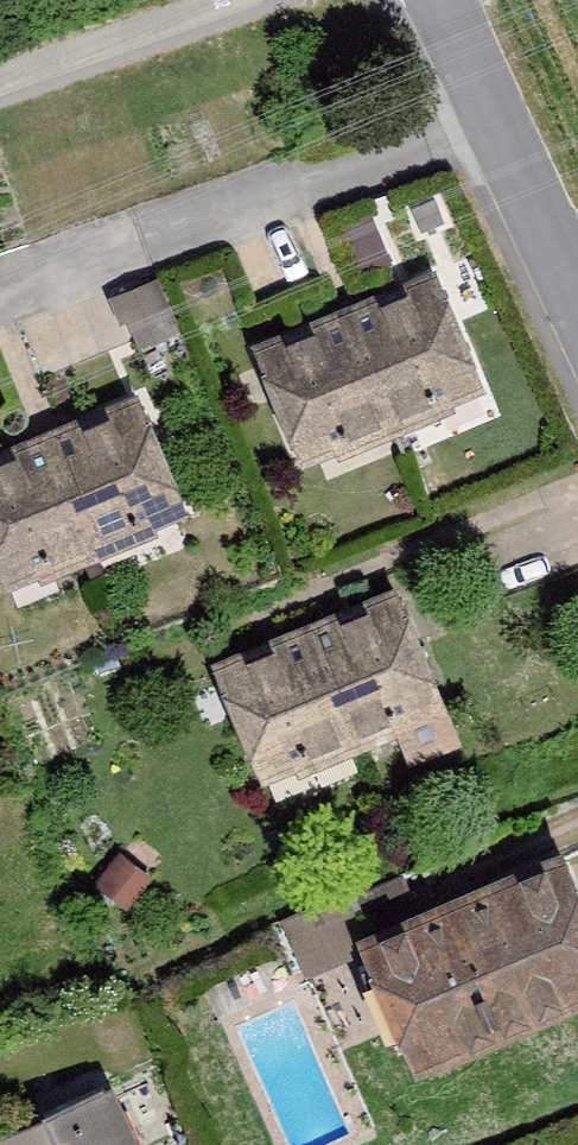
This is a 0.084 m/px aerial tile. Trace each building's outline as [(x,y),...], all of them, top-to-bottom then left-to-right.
[(462,288),(273,359),(314,468),(503,396),(462,288)] [(0,474),(0,530),(27,598),(208,526),(162,409),(0,474)] [(415,599),(233,671),(280,788),(461,715),(415,599)] [(385,948),(443,1082),(577,1024),(577,866),(385,948)] [(280,911),(299,970),(365,949),(347,890),(280,911)] [(4,1144),(152,1144),(130,1092),(4,1144)]
